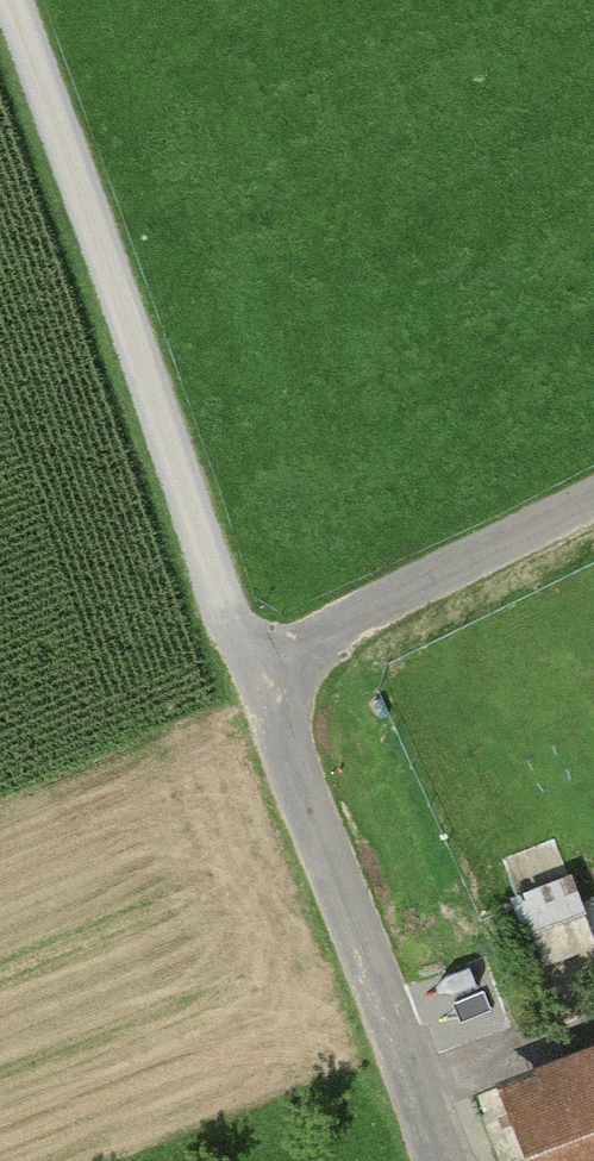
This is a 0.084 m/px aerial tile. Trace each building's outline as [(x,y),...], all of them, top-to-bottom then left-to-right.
[(520,876),(570,856),(555,818),(505,838),(520,876)] [(490,1095),(516,1160),(593,1160),(593,1054),(490,1095)]
